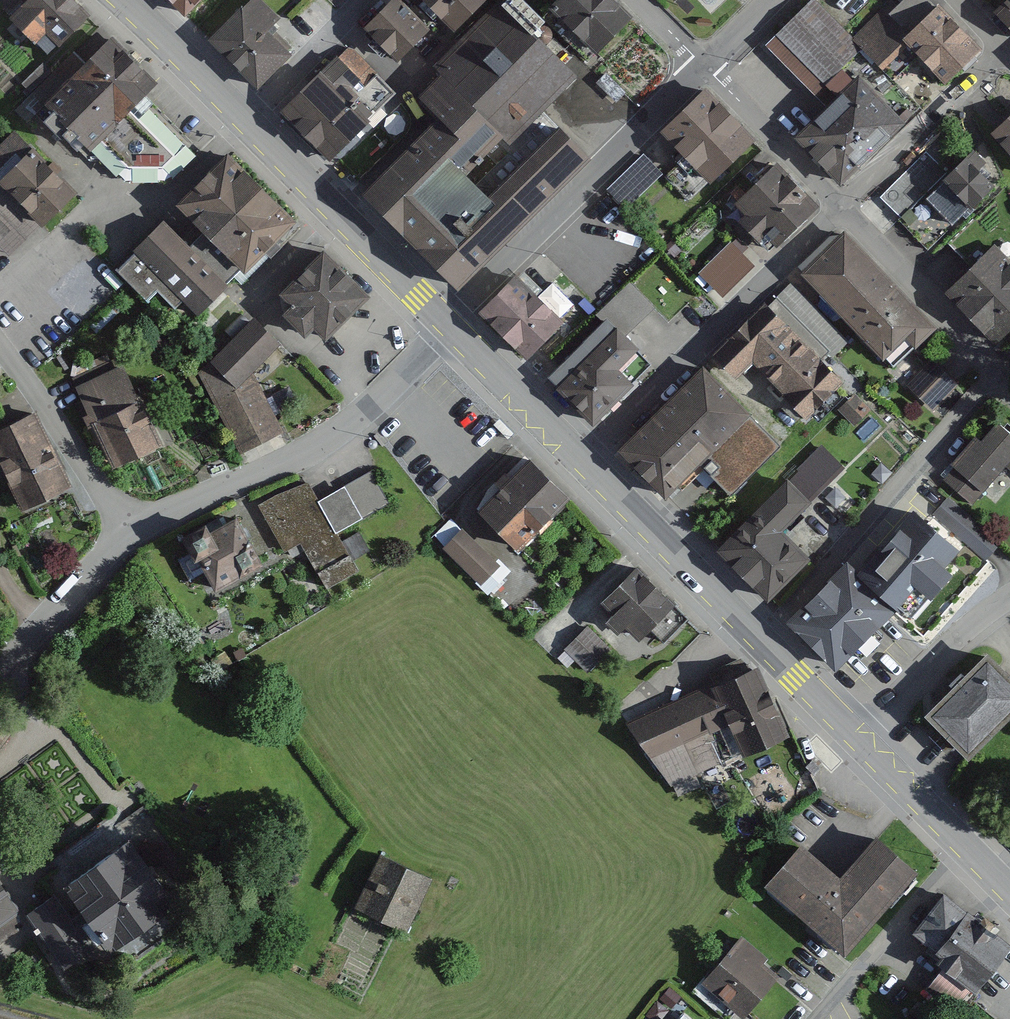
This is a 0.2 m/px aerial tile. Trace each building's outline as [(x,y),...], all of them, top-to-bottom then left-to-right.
[(0,19),(41,59),(83,17),(65,0),(19,0),(0,19)] [(183,15),(196,0),(167,0),(183,15)] [(202,41),(251,90),(284,57),(261,34),(276,20),(256,0),(243,0),(202,41)] [(358,197),(453,292),(586,155),(543,113),(575,74),(529,35),(536,26),(505,0),(502,0),(431,68),(437,79),(416,98),(433,123),(358,197)] [(394,0),(363,33),(398,66),(429,33),(394,0)] [(444,32),(476,0),(412,0),(444,32)] [(544,14),(592,60),(628,23),(604,0),(558,0),(544,14)] [(766,48),(820,102),(867,56),(892,82),(917,58),(945,86),(981,50),(931,0),(895,0),(853,41),(814,1),(766,48)] [(993,16),(1009,32),(1009,0),(1008,0),(993,16)] [(104,38),(37,103),(83,150),(143,92),(152,84),(104,38)] [(342,47),(272,116),(322,166),(363,125),(347,110),(361,95),(374,108),(388,93),(342,47)] [(35,82),(53,62),(46,56),(28,76),(35,82)] [(860,77),(796,138),(842,186),(906,125),(860,77)] [(702,95),(654,147),(703,193),(752,140),(702,95)] [(988,136),(1009,159),(1009,115),(988,136)] [(0,154),(0,259),(4,264),(72,198),(15,140),(0,154)] [(929,159),(885,200),(903,218),(927,196),(956,226),(1001,183),(970,150),(944,175),(929,159)] [(158,225),(122,262),(191,328),(291,223),(219,155),(168,208),(199,237),(186,251),(158,225)] [(812,209),(770,166),(725,211),(767,253),(812,209)] [(837,233),(794,276),(891,372),(934,329),(837,233)] [(729,242),(697,274),(721,298),(753,266),(729,242)] [(943,295),(992,345),(1009,328),(1009,256),(998,243),(943,295)] [(325,249),(279,294),(291,306),(283,314),(306,337),(314,329),(325,340),(370,295),(325,249)] [(83,257),(47,296),(93,339),(130,300),(83,257)] [(512,280),(477,316),(524,362),(560,326),(512,280)] [(630,284),(598,315),(622,340),(638,324),(655,308),(630,284)] [(763,304),(705,359),(731,386),(751,368),(802,422),(841,386),(763,304)] [(250,316),(192,372),(235,456),(284,435),(252,373),(277,345),(250,316)] [(603,325),(551,375),(595,421),(630,386),(613,368),(630,352),(603,325)] [(955,387),(926,361),(902,388),(931,414),(955,387)] [(120,366),(69,390),(106,471),(157,448),(120,366)] [(697,371),(613,455),(661,503),(693,471),(724,502),(776,449),(697,371)] [(0,432),(0,485),(15,516),(67,491),(32,417),(0,432)] [(942,482),(972,506),(1004,465),(1009,469),(1009,432),(992,418),(942,482)] [(499,419),(493,425),(500,432),(508,439),(513,434),(499,419)] [(822,447),(795,474),(815,494),(843,466),(822,447)] [(526,460),(473,513),(514,554),(567,501),(526,460)] [(280,495),(258,506),(285,552),(301,543),(328,589),(359,571),(337,533),(388,504),(369,472),(357,480),(333,494),(319,502),(308,484),(280,495)] [(782,481),(713,554),(761,599),(801,556),(777,533),(805,503),(782,481)] [(844,562),(788,622),(838,669),(853,654),(880,625),(887,618),(898,607),(911,618),(951,576),(943,567),(964,547),(988,567),(1005,546),(930,489),(856,570),(844,562)] [(222,518),(184,539),(192,554),(180,561),(191,580),(206,571),(217,591),(263,565),(236,518),(226,524),(222,518)] [(459,529),(439,551),(477,586),(498,564),(459,529)] [(637,568),(600,604),(612,617),(606,623),(618,635),(625,628),(639,641),(652,629),(665,642),(688,619),(637,568)] [(576,639),(565,649),(588,673),(611,650),(588,627),(576,639)] [(918,717),(961,760),(1009,713),(1009,687),(980,656),(918,717)] [(749,672),(636,726),(672,801),(704,786),(698,775),(780,736),(749,672)] [(174,900),(130,836),(65,880),(89,913),(105,935),(111,943),(174,900)] [(801,850),(769,887),(847,955),(915,877),(877,844),(841,884),(801,850)] [(427,883),(376,861),(352,915),(403,937),(427,883)] [(22,929),(0,895),(0,947),(22,929)] [(1008,946),(943,895),(912,934),(928,947),(923,953),(945,970),(972,991),(972,992),(1008,946)] [(58,898),(36,915),(68,963),(95,942),(90,934),(91,933),(97,941),(105,935),(89,913),(76,922),(58,898)] [(742,938),(704,984),(744,1017),(778,976),(763,964),(767,959),(742,938)] [(972,991),(945,970),(930,989),(957,1010),(972,991)] [(681,997),(671,988),(661,1000),(671,1008),(681,997)] [(658,1002),(647,1015),(652,1018),(661,1018),(668,1011),(658,1002)]
